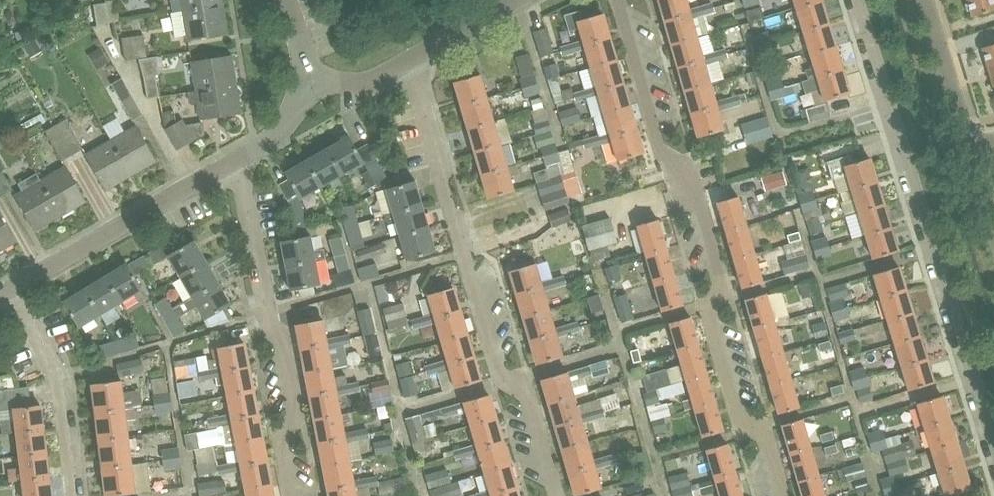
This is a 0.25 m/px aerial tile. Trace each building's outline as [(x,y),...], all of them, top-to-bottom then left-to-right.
[(106,1),(106,2),(109,21),(120,20),(116,0),(110,0),(106,1)] [(173,12),(183,10),(223,3),(223,0),(171,0),(173,12)] [(665,21),(712,7),(711,2),(689,8),(687,0),(659,0),(665,21)] [(821,0),(796,8),(803,31),(828,23),(821,0)] [(973,16),(993,10),(993,0),(968,0),(973,16)] [(735,1),(724,4),(726,12),(733,11),(736,6),(735,1)] [(94,4),(95,17),(97,27),(110,25),(109,21),(106,2),(94,4)] [(173,12),(170,12),(174,37),(187,35),(188,39),(228,32),(223,3),(183,10),(173,12)] [(761,6),(746,11),(750,22),(764,17),(761,6)] [(712,7),(665,21),(672,44),(697,37),(692,18),(714,11),(712,7)] [(582,39),(559,46),(561,51),(609,37),(602,13),(582,19),(579,10),(564,15),(569,30),(579,28),(582,39)] [(828,23),(803,31),(810,54),(835,46),(828,23)] [(27,28),(15,32),(18,40),(30,36),(27,28)] [(545,29),(533,32),(540,55),(552,52),(545,29)] [(767,31),(752,35),(755,46),(770,41),(767,31)] [(134,36),(121,38),(125,60),(138,58),(146,57),(143,35),(134,36)] [(609,37),(561,51),(562,56),(585,49),(590,67),(616,60),(609,37)] [(697,37),(672,44),(678,67),(727,53),(725,48),(702,55),(697,37)] [(33,38),(23,44),(31,57),(40,51),(33,38)] [(770,41),(755,46),(758,54),(773,50),(770,41)] [(982,47),(990,75),(993,74),(993,43),(982,47)] [(814,67),(805,70),(807,80),(817,77),(842,69),(835,46),(810,54),(814,67)] [(99,47),(88,54),(97,68),(109,61),(99,47)] [(727,53),(678,67),(685,90),(711,83),(705,63),(728,57),(727,53)] [(232,55),(191,62),(196,90),(237,84),(232,55)] [(157,56),(138,59),(144,77),(148,99),(160,97),(156,75),(159,74),(157,56)] [(596,86),(573,93),(574,97),(623,83),(616,60),(590,67),(596,86)] [(555,62),(544,65),(548,80),(558,77),(555,62)] [(771,66),(763,69),(765,77),(774,74),(771,66)] [(807,80),(803,82),(806,93),(821,89),(825,101),(850,93),(842,69),(817,77),(807,80)] [(480,74),(455,82),(462,105),(487,98),(480,74)] [(524,77),(519,79),(522,87),(537,83),(535,75),(534,75),(534,74),(524,77)] [(781,77),(765,82),(768,91),(784,87),(781,77)] [(122,78),(111,84),(132,121),(134,120),(143,114),(122,78)] [(537,83),(522,87),(525,97),(540,93),(537,83)] [(623,83),(574,97),(575,101),(587,98),(592,117),(604,114),(629,106),(623,83)] [(711,83),(685,90),(692,113),(717,106),(739,100),(738,96),(716,102),(711,83)] [(784,87),(768,91),(771,101),(800,92),(798,83),(784,87)] [(196,90),(187,91),(188,101),(192,104),(198,103),(201,119),(241,112),(237,84),(196,90)] [(570,88),(560,91),(563,101),(573,98),(570,88)] [(745,94),(738,96),(739,100),(740,104),(747,102),(745,94)] [(542,97),(532,100),(534,109),(544,106),(542,97)] [(487,98),(462,105),(468,128),(494,121),(487,98)] [(717,106),(692,113),(699,137),(724,130),(721,118),(718,110),(740,104),(739,100),(717,106)] [(751,103),(729,108),(731,119),(753,113),(751,103)] [(814,107),(806,110),(808,116),(809,122),(832,115),(828,103),(814,107)] [(534,109),(529,110),(536,133),(551,129),(544,106),(534,109)] [(599,134),(583,139),(585,144),(636,129),(629,106),(604,114),(609,131),(599,134)] [(576,107),(559,112),(563,125),(580,120),(576,107)] [(766,117),(742,124),(747,143),(772,136),(766,117)] [(66,119),(56,124),(73,155),(84,149),(66,119)] [(176,124),(165,130),(177,150),(193,140),(185,124),(183,120),(176,124)] [(202,121),(185,124),(193,140),(194,140),(194,139),(204,134),(202,123),(202,121)] [(494,121),(468,128),(475,151),(500,144),(494,121)] [(56,124),(45,131),(62,161),(73,155),(56,124)] [(136,126),(111,139),(132,175),(143,169),(156,161),(136,126)] [(551,129),(536,133),(542,157),(558,153),(557,150),(552,131),(551,129)] [(636,129),(585,144),(586,148),(602,144),(607,163),(618,160),(643,153),(636,129)] [(349,136),(334,144),(349,170),(352,169),(364,162),(368,170),(361,174),(366,183),(364,183),(368,189),(376,184),(378,187),(389,181),(375,156),(367,143),(356,149),(349,136)] [(111,139),(86,154),(94,169),(106,190),(132,175),(111,139)] [(334,144),(310,158),(325,185),(349,170),(334,144)] [(500,144),(475,151),(480,169),(482,175),(507,167),(500,144)] [(560,159),(558,160),(562,176),(574,172),(568,151),(561,153),(558,154),(560,159)] [(558,153),(542,157),(546,170),(549,179),(561,176),(562,176),(558,160),(560,159),(558,154),(558,153)] [(850,154),(827,161),(832,178),(847,174),(852,189),(877,181),(873,169),(870,158),(853,163),(850,154)] [(288,178),(277,184),(288,201),(295,238),(307,236),(300,199),(325,185),(310,158),(291,169),(284,173),(288,178)] [(507,167),(482,175),(489,198),(514,191),(510,176),(519,173),(517,165),(507,167)] [(60,169),(40,180),(60,216),(86,201),(67,169),(65,166),(60,169)] [(0,170),(0,190),(3,195),(13,189),(1,169),(0,170)] [(781,169),(760,175),(764,189),(786,182),(781,169)] [(546,170),(534,174),(536,183),(549,179),(546,170)] [(22,191),(16,194),(36,230),(60,216),(40,180),(36,172),(18,183),(22,191)] [(562,176),(561,176),(565,192),(578,188),(579,188),(575,172),(574,172),(562,176)] [(549,179),(536,183),(541,199),(565,192),(561,176),(549,179)] [(415,180),(386,189),(393,213),(422,204),(415,180)] [(877,181),(852,189),(859,212),(884,204),(877,181)] [(812,191),(798,195),(801,205),(815,200),(812,191)] [(565,192),(541,199),(544,210),(544,211),(569,204),(567,198),(565,192)] [(738,196),(718,202),(726,231),(747,225),(738,196)] [(815,200),(801,205),(803,209),(804,213),(811,210),(817,208),(815,200)] [(386,215),(384,219),(385,222),(389,224),(396,222),(401,236),(429,228),(422,204),(393,213),(386,215)] [(884,204),(859,212),(866,235),(891,227),(884,204)] [(351,205),(339,209),(345,228),(357,224),(351,205)] [(811,210),(804,213),(806,220),(818,216),(820,215),(817,208),(811,210)] [(567,209),(548,215),(552,226),(571,220),(567,209)] [(15,242),(0,215),(0,251),(15,242)] [(609,216),(582,224),(589,250),(606,245),(616,242),(609,216)] [(818,216),(806,220),(810,234),(822,230),(818,216)] [(658,219),(637,225),(645,254),(666,248),(658,219)] [(357,224),(345,228),(350,246),(363,242),(357,224)] [(747,225),(726,231),(734,259),(755,253),(747,225)] [(891,227),(866,235),(873,259),(898,251),(891,227)] [(429,228),(401,236),(408,261),(436,252),(429,228)] [(798,230),(781,235),(783,244),(801,239),(798,230)] [(295,238),(281,241),(286,265),(315,260),(325,258),(323,248),(314,250),(311,235),(307,236),(295,238)] [(825,236),(812,240),(814,250),(828,246),(825,236)] [(164,242),(148,252),(155,264),(168,256),(180,277),(207,262),(194,241),(171,254),(164,242)] [(382,243),(357,250),(358,251),(360,260),(385,253),(382,243)] [(828,246),(814,250),(817,259),(831,255),(828,246)] [(666,248),(645,254),(654,282),(674,276),(666,248)] [(755,253),(734,259),(742,288),(763,282),(755,253)] [(793,257),(781,261),(784,274),(809,267),(806,254),(793,257)] [(126,263),(106,276),(122,302),(142,288),(134,275),(150,266),(143,255),(128,265),(126,263)] [(315,260),(286,265),(290,290),(320,285),(315,260)] [(207,262),(180,277),(193,298),(219,283),(207,262)] [(362,267),(357,268),(360,280),(378,274),(375,263),(362,267)] [(536,263),(510,270),(517,294),(565,280),(563,275),(541,281),(536,263)] [(616,264),(603,268),(607,281),(620,277),(616,264)] [(899,266),(873,274),(880,297),(906,289),(899,266)] [(351,270),(333,275),(336,287),(354,281),(351,270)] [(106,276),(85,289),(101,315),(122,302),(106,276)] [(674,276),(654,282),(662,311),(683,305),(674,276)] [(565,280),(517,294),(524,317),(549,310),(544,291),(566,285),(565,280)] [(385,282),(374,285),(379,302),(389,299),(385,282)] [(172,310),(161,316),(172,336),(183,330),(176,317),(185,312),(197,305),(205,319),(227,306),(231,304),(219,283),(193,298),(172,310)] [(811,283),(799,287),(803,298),(814,294),(811,283)] [(844,283),(827,288),(830,299),(847,295),(844,283)] [(433,314),(411,320),(412,324),(459,310),(452,287),(427,294),(433,314)] [(85,289),(63,302),(79,328),(101,315),(85,289)] [(906,289),(880,297),(888,320),(913,313),(906,289)] [(625,293),(613,297),(621,321),(632,317),(625,293)] [(765,293),(745,299),(753,328),(774,322),(765,293)] [(599,294),(587,297),(592,312),(604,309),(599,294)] [(165,297),(154,304),(161,316),(172,310),(165,297)] [(844,298),(830,302),(832,312),(846,308),(844,298)] [(402,303),(383,308),(389,329),(407,324),(402,303)] [(846,308),(832,312),(835,321),(849,316),(846,308)] [(368,309),(357,312),(363,334),(374,331),(368,309)] [(459,310),(412,324),(413,328),(436,322),(441,341),(466,333),(459,310)] [(549,310),(524,317),(531,340),(578,326),(577,322),(555,329),(549,310)] [(913,313),(888,320),(895,344),(920,336),(913,313)] [(690,316),(669,322),(677,351),(698,345),(690,316)] [(322,319),(296,324),(301,348),(350,339),(349,334),(326,338),(322,319)] [(774,322),(753,328),(761,356),(782,350),(774,322)] [(825,322),(812,325),(815,337),(828,334),(825,322)] [(578,326),(531,340),(538,364),(563,356),(557,336),(579,330),(578,326)] [(852,329),(838,333),(841,341),(855,337),(852,329)] [(375,333),(364,336),(369,356),(380,353),(375,333)] [(447,359),(424,365),(426,370),(473,356),(466,333),(441,341),(447,359)] [(135,335),(117,340),(124,351),(138,347),(135,335)] [(920,336),(895,344),(902,367),(927,359),(920,336)] [(350,339),(301,348),(305,372),(331,367),(331,366),(347,363),(343,345),(351,343),(350,339)] [(829,339),(818,343),(820,350),(831,347),(829,339)] [(117,340),(98,346),(102,358),(124,351),(117,340)] [(208,369),(198,371),(199,375),(248,366),(243,342),(217,347),(219,357),(206,360),(208,369)] [(698,345),(677,351),(685,379),(706,374),(698,345)] [(637,348),(630,350),(633,363),(641,361),(637,348)] [(782,350),(761,356),(770,384),(791,378),(782,350)] [(139,356),(115,363),(119,377),(143,370),(139,356)] [(473,356),(426,370),(427,374),(449,368),(455,387),(480,380),(473,356)] [(195,357),(172,360),(175,380),(199,375),(198,371),(195,357)] [(633,363),(632,363),(634,371),(649,367),(647,359),(642,360),(641,361),(633,363)] [(927,359),(902,367),(905,377),(909,390),(934,382),(927,359)] [(566,371),(542,379),(549,402),(573,395),(588,391),(584,377),(585,376),(592,374),(593,377),(609,372),(605,360),(566,371)] [(407,361),(396,364),(399,377),(411,374),(407,361)] [(248,366),(199,375),(200,380),(215,377),(217,385),(224,383),(227,394),(253,389),(248,366)] [(863,366),(849,371),(852,380),(866,376),(863,366)] [(331,367),(305,372),(310,395),(359,386),(358,381),(347,383),(346,375),(334,377),(331,367)] [(667,369),(643,376),(647,392),(656,389),(671,384),(667,369)] [(706,374),(685,379),(691,399),(694,408),(714,402),(706,374)] [(411,376),(400,379),(404,397),(416,393),(411,376)] [(866,376),(852,380),(855,389),(869,385),(866,376)] [(167,377),(151,379),(154,395),(169,392),(167,377)] [(791,378),(770,384),(778,413),(799,407),(791,378)] [(121,380),(92,383),(96,412),(124,408),(122,392),(121,380)] [(388,380),(370,384),(372,393),(389,389),(388,380)] [(842,383),(818,390),(821,399),(844,392),(842,383)] [(869,385),(855,389),(859,405),(873,401),(869,385)] [(186,389),(188,401),(206,398),(205,386),(186,389)] [(359,386),(310,395),(314,419),(341,414),(337,395),(360,390),(359,386)] [(29,387),(11,389),(13,407),(31,405),(29,387)] [(230,414),(207,418),(207,423),(257,413),(253,389),(227,394),(230,414)] [(647,392),(642,393),(647,408),(660,404),(656,389),(647,392)] [(169,392),(154,395),(155,404),(171,401),(169,392)] [(615,393),(600,397),(603,407),(604,410),(619,406),(615,393)] [(464,401),(406,418),(412,442),(422,439),(438,434),(434,421),(467,412),(470,424),(470,425),(495,417),(488,394),(464,401)] [(573,395),(549,402),(556,425),(580,418),(582,423),(594,419),(592,410),(579,414),(576,404),(573,395)] [(942,395),(917,403),(922,419),(924,426),(950,418),(942,395)] [(171,401),(155,404),(157,413),(172,411),(171,401)] [(660,404),(647,408),(651,420),(663,417),(670,414),(667,402),(660,404)] [(714,402),(694,408),(702,437),(722,431),(714,402)] [(0,421),(0,423),(1,433),(16,431),(43,428),(40,404),(31,405),(13,407),(15,419),(0,421)] [(124,408),(96,412),(99,440),(128,436),(126,424),(126,420),(135,419),(134,407),(124,408)] [(603,407),(592,410),(594,419),(606,416),(604,410),(603,407)] [(257,413),(207,423),(208,427),(220,425),(232,422),(236,441),(262,437),(257,413)] [(341,414),(314,419),(319,442),(368,433),(367,429),(344,433),(341,414)] [(469,445),(443,453),(444,457),(453,455),(502,441),(495,417),(470,425),(476,443),(469,445)] [(663,417),(651,420),(655,433),(667,430),(663,417)] [(580,418),(556,425),(560,438),(563,448),(587,441),(600,437),(594,419),(582,423),(580,418)] [(802,418),(781,424),(790,453),(810,447),(808,438),(802,418)] [(924,426),(915,429),(918,437),(919,440),(927,437),(931,450),(957,441),(950,418),(924,426)] [(43,428),(16,431),(19,455),(27,454),(45,452),(43,428)] [(872,432),(867,434),(870,443),(885,439),(882,429),(872,432)] [(832,430),(820,434),(822,442),(834,438),(832,430)] [(197,433),(186,435),(188,450),(195,449),(200,448),(197,433)] [(368,433),(319,442),(323,466),(350,461),(346,442),(369,438),(368,433)] [(128,436),(99,440),(103,468),(131,464),(128,436)] [(197,464),(196,464),(198,475),(217,471),(217,470),(266,460),(262,437),(236,441),(239,461),(227,463),(216,465),(216,461),(197,464)] [(390,438),(372,442),(375,455),(393,451),(390,438)] [(422,439),(412,442),(416,454),(426,451),(422,439)] [(885,439),(870,443),(872,452),(883,449),(888,447),(886,439),(885,439)] [(502,441),(453,455),(454,459),(478,452),(484,471),(509,464),(502,441)] [(587,441),(563,448),(569,471),(617,457),(616,452),(592,459),(587,441)] [(957,441),(931,450),(938,473),(964,464),(957,441)] [(726,443),(705,449),(714,478),(735,471),(726,443)] [(835,443),(824,446),(826,454),(837,450),(835,443)] [(888,447),(883,449),(887,463),(905,458),(901,444),(888,447)] [(178,447),(161,449),(162,459),(179,457),(178,447)] [(810,447),(790,453),(798,481),(819,475),(813,457),(811,448),(810,447)] [(643,451),(631,455),(635,472),(647,469),(643,451)] [(20,467),(7,468),(9,481),(22,479),(48,477),(45,452),(27,454),(19,455),(20,467)] [(179,457),(162,459),(163,469),(180,466),(179,457)] [(617,457),(569,471),(576,494),(601,487),(595,468),(619,461),(617,457)] [(905,458),(887,463),(891,476),(909,470),(905,458)] [(266,460),(217,470),(217,471),(218,474),(241,470),(245,489),(271,484),(266,460)] [(350,461),(323,466),(328,490),(377,480),(376,475),(353,480),(350,461)] [(862,463),(843,468),(846,481),(854,479),(865,476),(862,463)] [(103,468),(106,495),(135,492),(131,464),(103,468)] [(466,495),(483,495),(515,487),(509,464),(484,471),(489,489),(466,495)] [(964,464),(938,473),(945,495),(972,488),(964,464)] [(446,468),(425,475),(429,488),(450,481),(446,468)] [(699,483),(702,495),(718,490),(719,495),(742,495),(735,471),(714,478),(714,479),(699,483)] [(686,473),(668,478),(672,491),(690,486),(686,473)] [(378,485),(377,485),(380,495),(410,487),(407,475),(378,482),(378,485)] [(798,481),(802,495),(825,495),(819,475),(798,481)] [(865,476),(854,479),(857,492),(869,489),(865,476)] [(22,479),(24,495),(50,495),(48,477),(22,479)] [(896,478),(881,482),(884,490),(894,487),(898,486),(896,478)] [(216,480),(198,483),(200,495),(218,492),(216,481),(216,480)] [(224,480),(216,481),(218,492),(226,491),(224,480)] [(328,490),(329,495),(356,495),(355,489),(377,485),(378,485),(378,482),(377,480),(328,490)] [(429,490),(431,495),(455,495),(461,494),(457,481),(429,490)] [(271,484),(245,489),(246,495),(273,495),(271,484)] [(672,491),(674,495),(693,495),(690,486),(672,491)] [(483,495),(518,495),(515,487),(483,495)] [(884,490),(885,495),(897,495),(896,495),(894,487),(884,490)]
